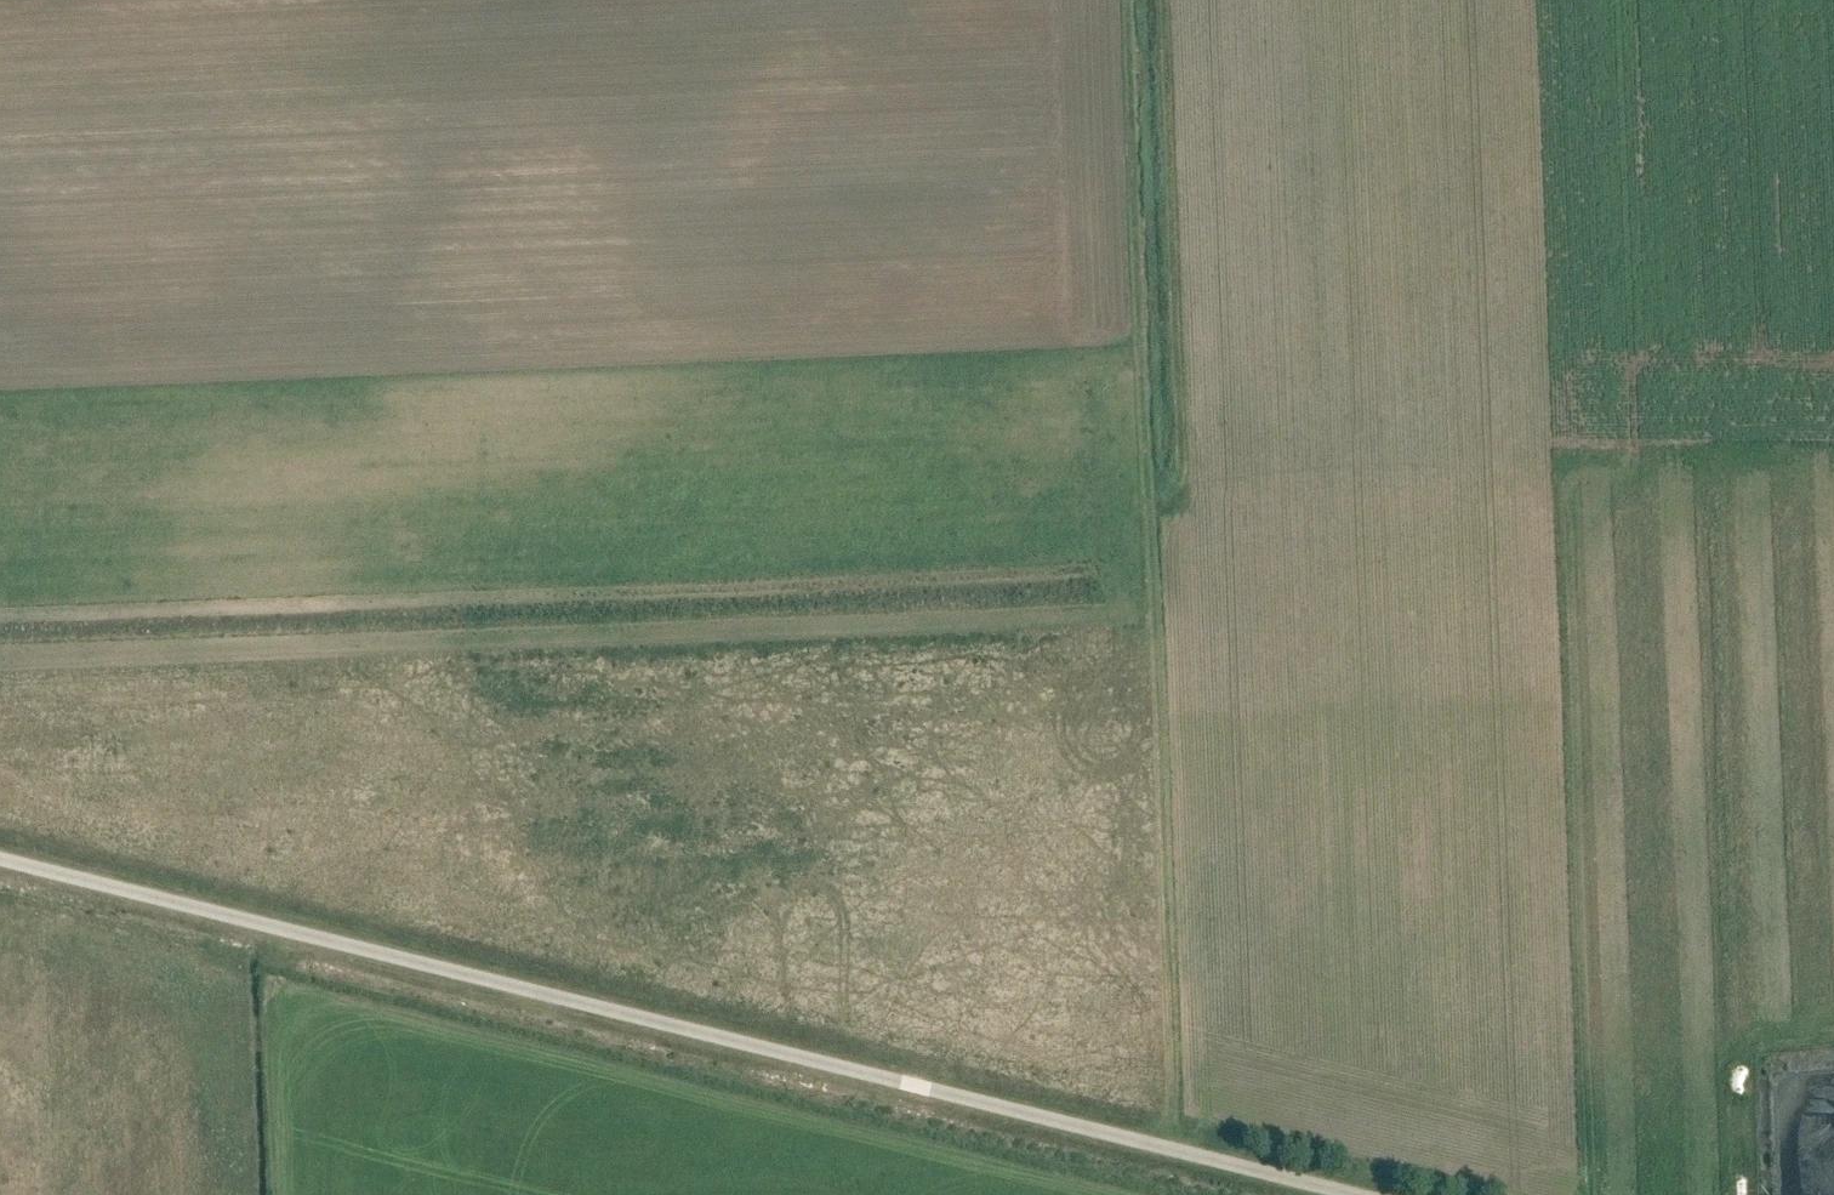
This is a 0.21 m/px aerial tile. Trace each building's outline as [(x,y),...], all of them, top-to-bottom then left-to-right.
[(1809,1096),(1810,1161),(1833,1160),(1833,1095),(1809,1096)]
